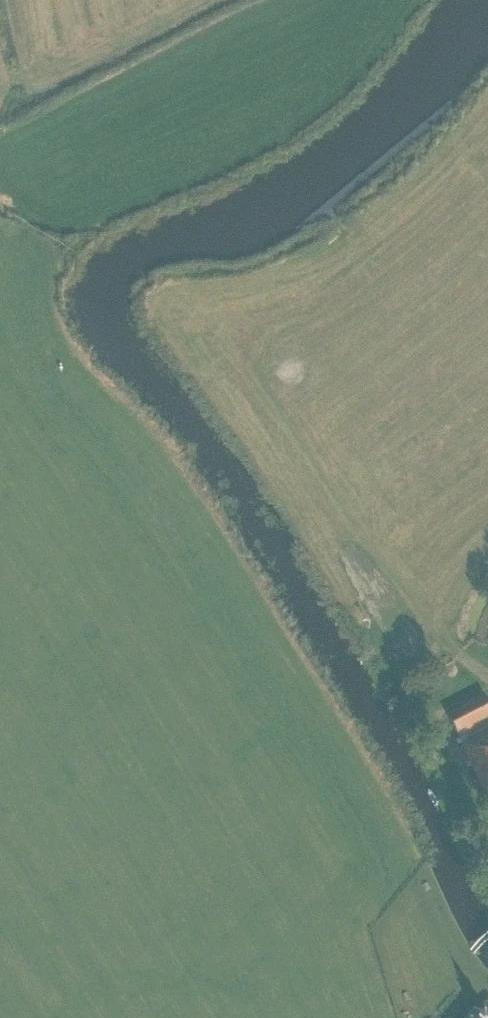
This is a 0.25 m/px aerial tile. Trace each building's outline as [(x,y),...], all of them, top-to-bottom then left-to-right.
[(487,799),(487,704),(484,696),(447,715),(487,799)] [(481,832),(470,838),(475,847),(486,841),(481,832)] [(474,1012),(469,1017),(487,1017),(487,1005),(486,1004),(478,1015),(474,1012)]
